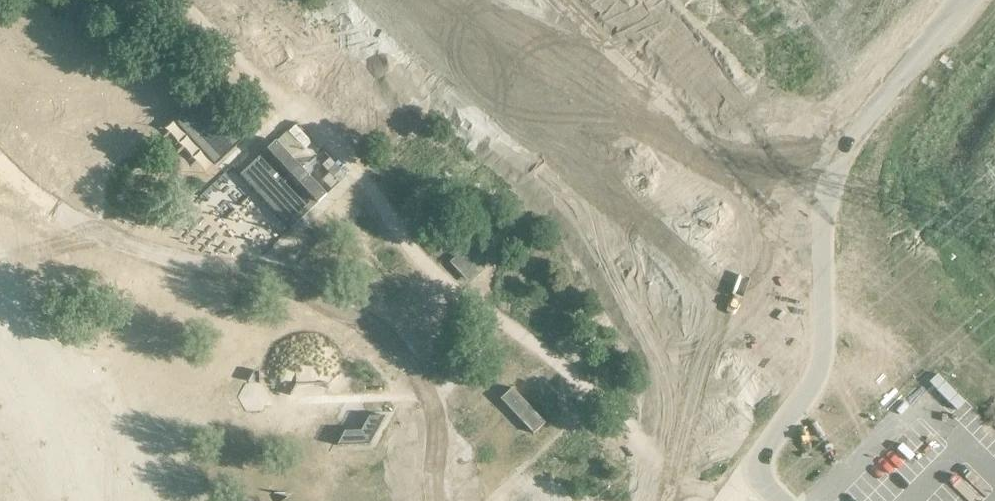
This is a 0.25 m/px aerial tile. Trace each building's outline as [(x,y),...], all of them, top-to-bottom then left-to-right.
[(246,137),(231,121),(218,107),(216,105),(214,103),(217,100),(209,92),(206,94),(203,91),(198,95),(173,119),(216,165),(246,137)] [(327,195),(276,141),(241,175),(291,228),(327,195)] [(338,193),(344,186),(328,172),(322,179),(338,193)] [(479,261),(465,247),(458,255),(461,258),(454,265),(467,279),(475,271),(472,268),(479,261)] [(546,425),(513,389),(503,399),(529,427),(536,434),(546,425)] [(345,431),(337,446),(370,445),(385,416),(369,417),(361,431),(345,431)]
